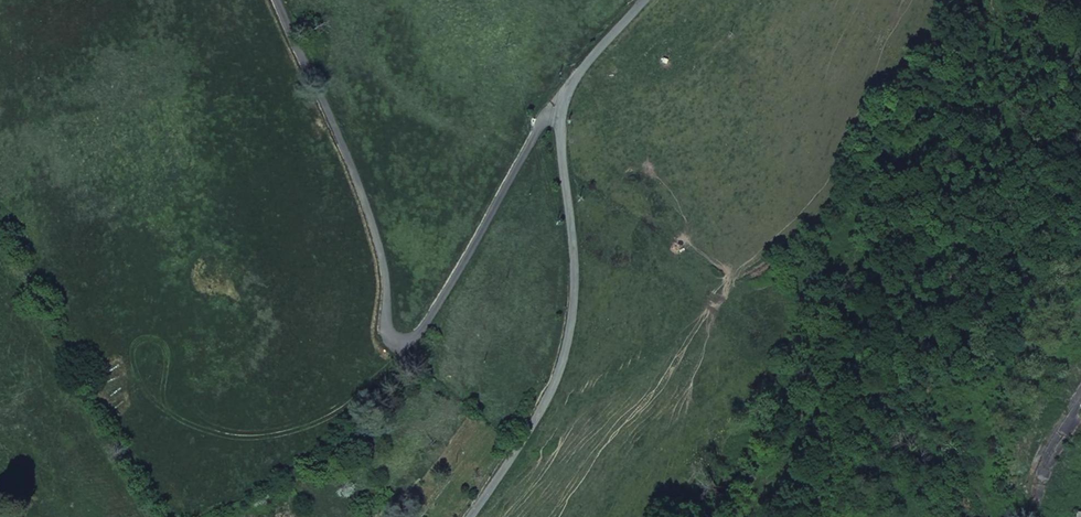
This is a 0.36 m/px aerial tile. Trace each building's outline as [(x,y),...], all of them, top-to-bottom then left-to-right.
[(420,508),(414,514),(417,516),(421,516),(425,513),(420,508)]
